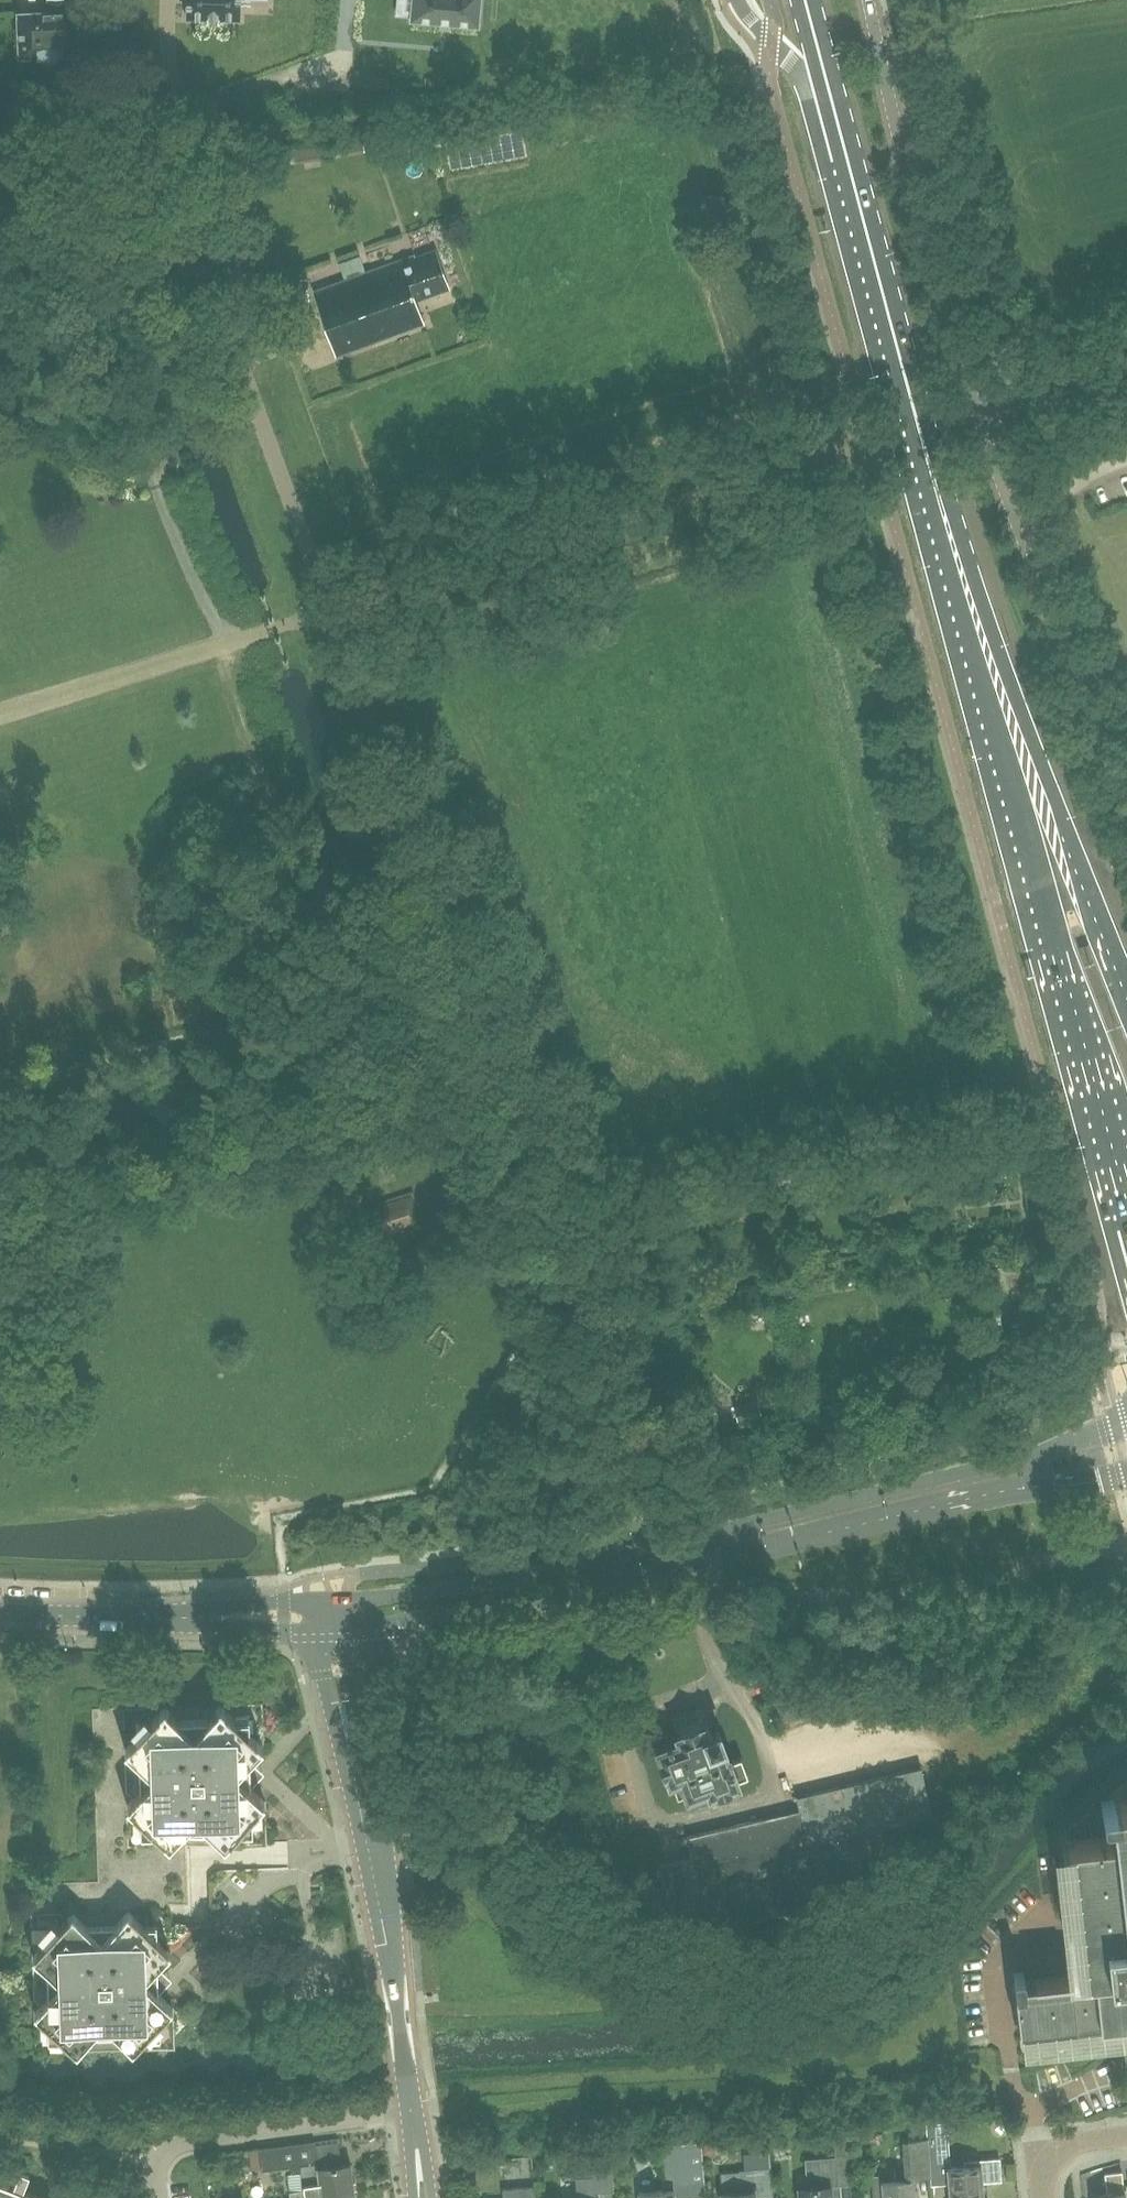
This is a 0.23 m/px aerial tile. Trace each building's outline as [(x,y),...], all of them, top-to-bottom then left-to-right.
[(47,11),(17,12),(19,58),(82,56),(80,9),(68,10),(67,0),(47,0),(47,11)] [(187,17),(187,19),(189,19),(189,18),(207,19),(220,19),(239,20),(240,20),(241,18),(240,18),(240,0),(188,0),(187,17)] [(412,17),(412,18),(412,20),(414,21),(414,20),(476,26),(478,26),(478,24),(480,0),(414,0),(412,17)] [(449,288),(447,281),(437,252),(416,259),(415,256),(314,292),(337,355),(423,325),(415,300),(449,288)] [(351,278),(371,270),(366,257),(347,265),(351,278)] [(369,1244),(423,1226),(413,1190),(356,1209),(369,1244)] [(884,1351),(899,1349),(898,1337),(883,1340),(884,1351)] [(739,1419),(760,1413),(757,1401),(736,1406),(739,1419)] [(165,1707),(93,1709),(98,1882),(156,1880),(157,1904),(171,1904),(189,1904),(187,1845),(225,1844),(238,1843),(267,1842),(266,1801),(259,1794),(252,1788),(251,1779),(250,1760),(254,1755),(264,1745),(262,1704),(221,1705),(165,1707)] [(711,1734),(708,1725),(704,1714),(703,1715),(700,1708),(672,1718),(674,1725),(673,1726),(679,1741),(657,1749),(669,1784),(672,1783),(678,1800),(707,1789),(709,1795),(739,1784),(737,1780),(748,1776),(741,1756),(730,1760),(729,1756),(727,1757),(723,1747),(724,1747),(719,1731),(711,1734)] [(800,1810),(778,1815),(687,1836),(692,1858),(661,1865),(673,1917),(704,1909),(709,1931),(861,1895),(847,1836),(932,1816),(921,1767),(796,1796),(800,1810)] [(1013,1972),(1014,1977),(1015,1982),(1020,2035),(1122,2023),(1121,2021),(1126,2021),(1126,1798),(1101,1801),(1103,1811),(1111,1811),(1114,1833),(1066,1839),(1080,1972),(1084,1971),(1084,1975),(1070,1976),(1024,1981),(1023,1971),(1013,1972)] [(98,1882),(31,1884),(33,1957),(35,2012),(37,2054),(78,2053),(133,2050),(175,2049),(174,2036),(173,2007),(165,2000),(159,1994),(159,1978),(158,1966),(164,1961),(171,1952),(198,1922),(171,1922),(171,1904),(157,1904),(156,1880),(98,1882)] [(945,2123),(926,2124),(928,2137),(930,2174),(943,2173),(941,2147),(948,2146),(945,2123)] [(847,2129),(833,2130),(836,2157),(806,2159),(808,2186),(800,2187),(801,2197),(831,2197),(830,2186),(851,2184),(847,2129)] [(930,2177),(930,2174),(928,2137),(908,2139),(909,2140),(912,2177),(881,2179),(881,2175),(874,2175),(876,2197),(915,2197),(914,2178),(930,2177)] [(355,2194),(351,2162),(318,2166),(315,2140),(257,2148),(260,2170),(291,2166),(292,2172),(301,2171),(305,2197),(322,2197),(355,2194)] [(705,2195),(702,2143),(661,2145),(664,2183),(663,2183),(663,2189),(640,2191),(640,2197),(674,2197),(705,2195)] [(614,2190),(610,2150),(593,2151),(594,2176),(576,2177),(577,2197),(597,2197),(596,2192),(614,2190)] [(948,2168),(949,2183),(950,2197),(985,2197),(983,2181),(1001,2180),(999,2158),(979,2160),(979,2165),(966,2166),(949,2168),(948,2168)] [(772,2193),(770,2168),(738,2170),(740,2190),(722,2192),(722,2197),(755,2197),(755,2194),(772,2193)] [(24,2190),(30,2173),(20,2169),(14,2186),(0,2181),(0,2197),(44,2197),(24,2190)] [(1122,2171),(1105,2173),(1107,2193),(1092,2194),(1093,2197),(1125,2197),(1122,2171)] [(534,2187),(503,2190),(504,2197),(535,2197),(534,2187)]
